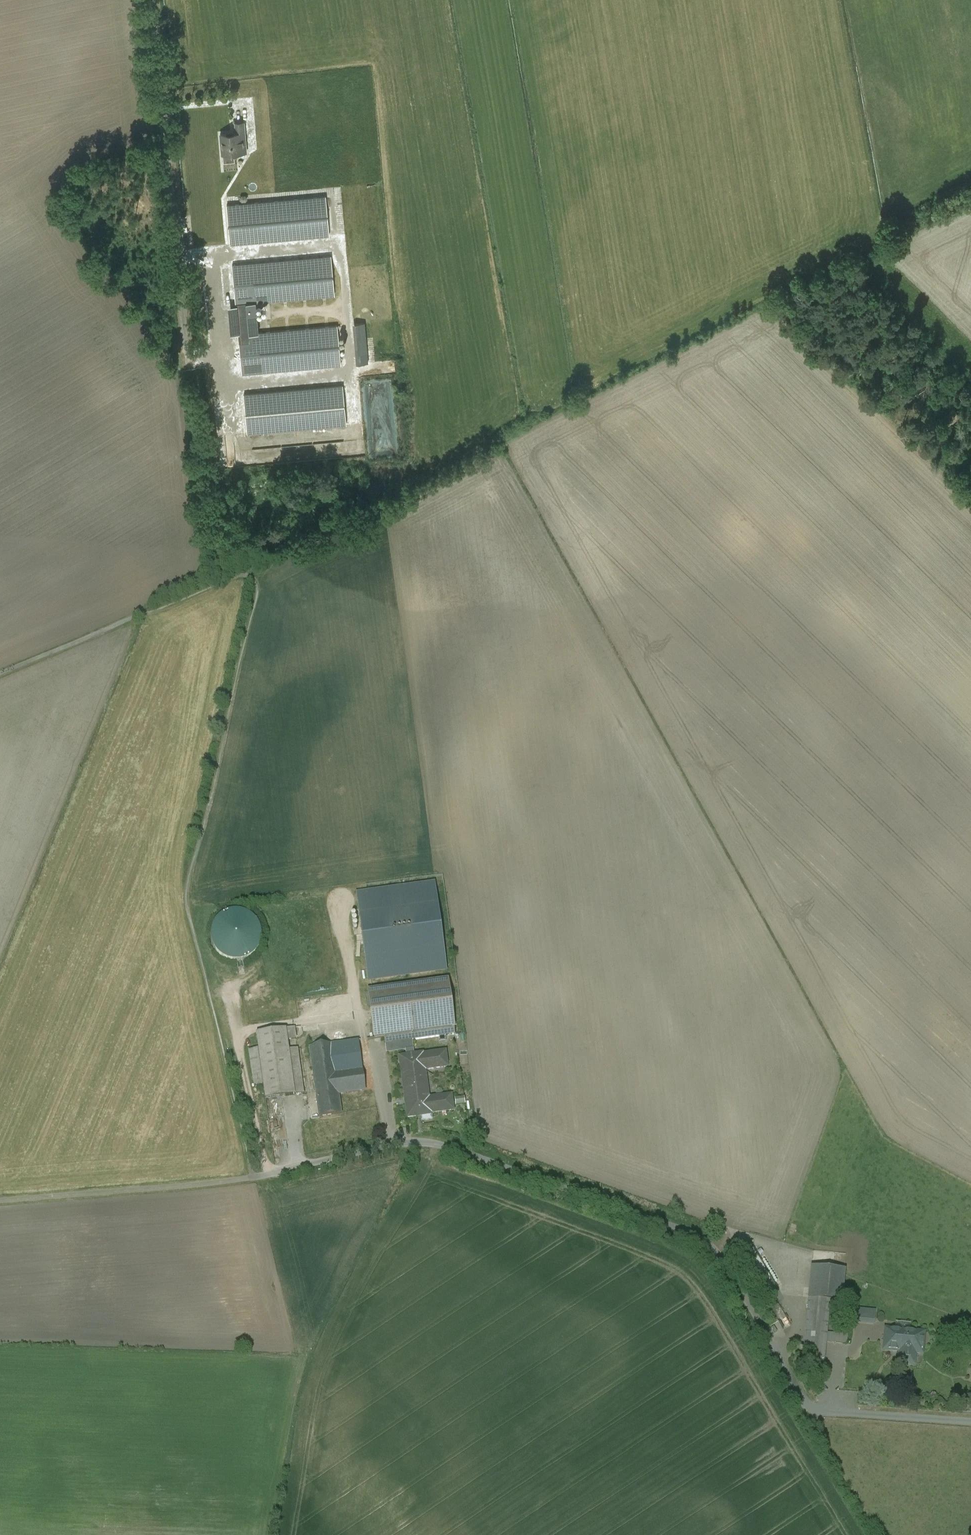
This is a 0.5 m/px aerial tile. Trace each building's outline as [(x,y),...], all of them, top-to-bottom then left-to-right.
[(246,151),(244,132),(243,122),(234,123),(235,132),(220,134),(222,154),(246,151)] [(224,153),(225,161),(236,161),(236,153),(224,153)] [(230,245),(329,236),(326,195),(227,204),(230,245)] [(236,304),(246,304),(256,303),(334,295),(330,256),(232,265),(236,304)] [(248,333),(259,332),(256,303),(246,304),(248,333)] [(246,304),(236,304),(239,334),(248,333),(246,304)] [(369,362),(367,321),(356,322),(358,363),(369,362)] [(337,325),(259,332),(248,333),(239,334),(242,374),(342,366),(337,325)] [(247,434),(346,426),(343,384),(244,393),(247,434)] [(960,417),(951,408),(941,419),(950,427),(960,417)] [(435,884),(357,896),(368,980),(446,969),(435,884)] [(212,945),(218,954),(226,960),(235,962),(245,960),(254,955),(259,947),(262,938),(260,928),(255,920),(248,914),(238,911),(229,912),(220,917),(213,925),(211,935),(212,945)] [(448,981),(368,992),(374,1039),(384,1038),(385,1045),(455,1035),(448,981)] [(294,1028),(256,1034),(265,1099),(303,1094),(297,1049),(289,1050),(287,1041),(296,1040),(294,1028)] [(358,1041),(310,1048),(319,1117),(341,1114),(338,1095),(364,1091),(365,1091),(358,1041)] [(422,1055),(399,1058),(408,1118),(431,1115),(431,1114),(453,1111),(451,1096),(428,1099),(424,1071),(447,1067),(445,1053),(422,1056),(422,1055)] [(687,1207),(685,1214),(692,1217),(695,1209),(687,1207)] [(829,1299),(809,1297),(803,1358),(810,1359),(824,1360),(825,1342),(826,1334),(829,1299)] [(861,1310),(860,1324),(876,1324),(877,1310),(861,1310)] [(923,1334),(886,1331),(885,1336),(884,1335),(884,1340),(885,1341),(884,1350),(900,1351),(899,1363),(913,1364),(914,1352),(921,1353),(923,1334)] [(847,1336),(826,1334),(825,1342),(847,1344),(847,1336)] [(824,1360),(810,1359),(808,1373),(823,1374),(824,1360)]
